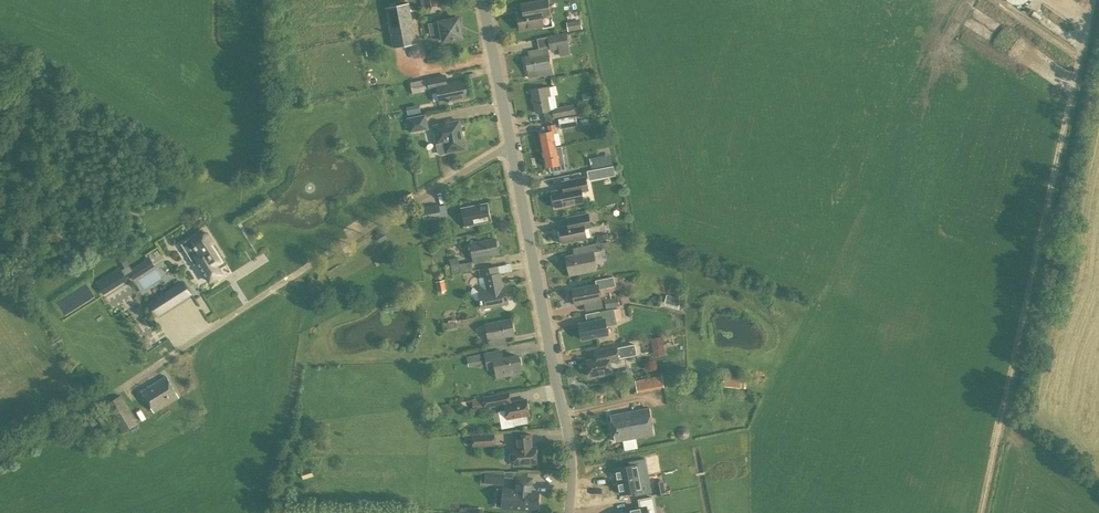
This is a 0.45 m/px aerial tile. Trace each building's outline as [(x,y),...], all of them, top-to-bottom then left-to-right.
[(522,12),(517,13),(520,30),(544,25),(542,16),(551,15),(548,0),(539,0),(520,3),(522,12)] [(417,43),(409,3),(385,7),(393,48),(417,43)] [(459,17),(440,21),(428,23),(431,36),(442,33),(443,41),(463,38),(459,17)] [(568,31),(582,29),(580,19),(566,22),(568,31)] [(570,55),(566,32),(547,36),(549,51),(559,49),(560,57),(570,55)] [(531,57),(526,58),(530,77),(552,73),(548,48),(530,52),(531,57)] [(464,79),(447,83),(445,74),(426,78),(426,79),(410,82),(412,94),(429,90),(429,91),(437,89),(440,103),(468,98),(464,79)] [(536,112),(544,111),(551,110),(548,95),(551,95),(549,87),(532,90),(536,112)] [(591,92),(582,94),(584,106),(593,104),(593,102),(601,101),(600,92),(592,94),(591,92)] [(416,104),(405,108),(408,117),(420,113),(416,104)] [(554,109),(551,109),(553,118),(581,113),(580,106),(574,107),(574,104),(553,108),(554,109)] [(429,129),(426,114),(407,118),(410,133),(429,129)] [(560,129),(577,125),(576,116),(558,119),(560,129)] [(460,120),(434,125),(439,154),(467,149),(465,138),(463,138),(460,120)] [(547,125),(548,131),(539,133),(543,150),(557,147),(554,133),(557,133),(555,124),(547,125)] [(559,161),(557,147),(543,150),(546,167),(555,165),(556,171),(564,170),(562,161),(559,161)] [(588,170),(586,161),(570,164),(571,173),(588,170)] [(588,176),(607,173),(606,167),(587,171),(588,176)] [(551,191),(554,207),(583,202),(581,191),(588,190),(585,177),(571,179),(572,187),(551,191)] [(461,207),(465,227),(492,221),(488,202),(461,207)] [(439,205),(422,208),(424,221),(441,218),(439,205)] [(566,217),(568,225),(558,227),(562,243),(586,238),(584,228),(590,226),(588,213),(566,217)] [(609,239),(608,233),(596,235),(597,241),(609,239)] [(189,249),(191,252),(193,251),(194,254),(188,258),(205,284),(217,276),(211,266),(218,262),(202,235),(188,244),(190,248),(189,249)] [(495,238),(470,243),(473,262),(487,260),(486,255),(498,253),(495,238)] [(595,268),(592,252),(603,249),(601,243),(579,247),(580,253),(565,257),(568,274),(595,268)] [(450,275),(453,274),(473,270),(472,262),(459,264),(458,258),(450,260),(451,267),(449,267),(450,275)] [(482,308),(507,303),(504,287),(502,288),(500,273),(498,274),(497,267),(480,270),(481,278),(479,279),(481,286),(478,287),(482,308)] [(137,278),(138,277),(137,274),(128,280),(124,275),(105,285),(110,292),(134,277),(136,279),(137,278),(136,278),(137,278)] [(446,290),(444,280),(436,282),(438,292),(446,290)] [(601,299),(600,299),(597,284),(571,289),(574,304),(584,302),(586,311),(603,308),(601,299)] [(154,296),(156,299),(148,303),(156,315),(156,314),(155,312),(165,306),(166,308),(179,300),(171,289),(164,294),(162,291),(154,296)] [(84,304),(95,295),(91,290),(80,299),(84,304)] [(685,299),(666,294),(664,304),(683,308),(685,299)] [(617,297),(604,299),(606,309),(619,306),(617,297)] [(606,326),(617,324),(614,309),(599,312),(600,319),(579,323),(582,339),(607,334),(606,326)] [(500,337),(513,334),(510,319),(485,324),(490,348),(502,345),(500,337)] [(446,331),(457,329),(456,322),(445,324),(446,331)] [(665,355),(662,336),(650,338),(653,357),(665,355)] [(596,365),(588,367),(591,382),(600,380),(600,381),(613,379),(610,367),(619,365),(619,360),(637,356),(634,346),(616,350),(617,352),(595,357),(596,365)] [(517,355),(503,358),(501,349),(484,353),(487,369),(495,368),(497,376),(521,372),(517,355)] [(468,366),(482,364),(480,352),(466,354),(468,366)] [(661,375),(635,380),(637,393),(664,387),(661,375)] [(723,386),(741,388),(740,388),(745,389),(746,378),(742,378),(742,376),(724,375),(723,386)] [(166,376),(141,391),(154,411),(178,397),(166,376)] [(506,410),(499,411),(502,429),(515,426),(514,426),(524,424),(523,420),(527,419),(526,415),(529,415),(526,399),(510,402),(509,392),(482,398),(472,399),(474,411),(505,404),(506,410)] [(138,424),(120,395),(105,404),(112,417),(111,418),(112,421),(111,421),(113,425),(117,424),(122,433),(138,424)] [(462,402),(464,409),(471,406),(469,399),(462,402)] [(653,434),(649,408),(610,415),(615,441),(653,434)] [(680,427),(679,428),(678,429),(678,430),(677,431),(677,433),(677,434),(677,435),(678,436),(679,437),(680,438),(681,439),(682,439),(684,439),(685,439),(686,438),(687,438),(688,437),(689,436),(689,434),(689,433),(689,432),(689,430),(688,429),(687,428),(686,428),(685,427),(684,427),(683,427),(681,427),(680,427)] [(494,433),(472,435),(473,447),(495,445),(494,433)] [(516,464),(536,463),(535,447),(531,447),(530,434),(516,435),(517,448),(515,449),(515,453),(513,453),(511,455),(512,459),(514,460),(516,460),(516,464)] [(603,464),(606,477),(627,473),(623,454),(615,456),(617,462),(603,464)] [(505,474),(486,472),(485,484),(504,485),(504,478),(505,474)] [(627,473),(606,477),(608,489),(622,487),(623,492),(630,491),(627,473)] [(502,489),(501,507),(514,508),(537,509),(538,492),(531,491),(532,478),(528,478),(517,477),(517,479),(516,490),(515,490),(502,489)] [(647,481),(641,482),(643,491),(649,490),(647,481)] [(634,507),(647,504),(645,496),(628,500),(630,507),(605,512),(636,512),(634,507)]
